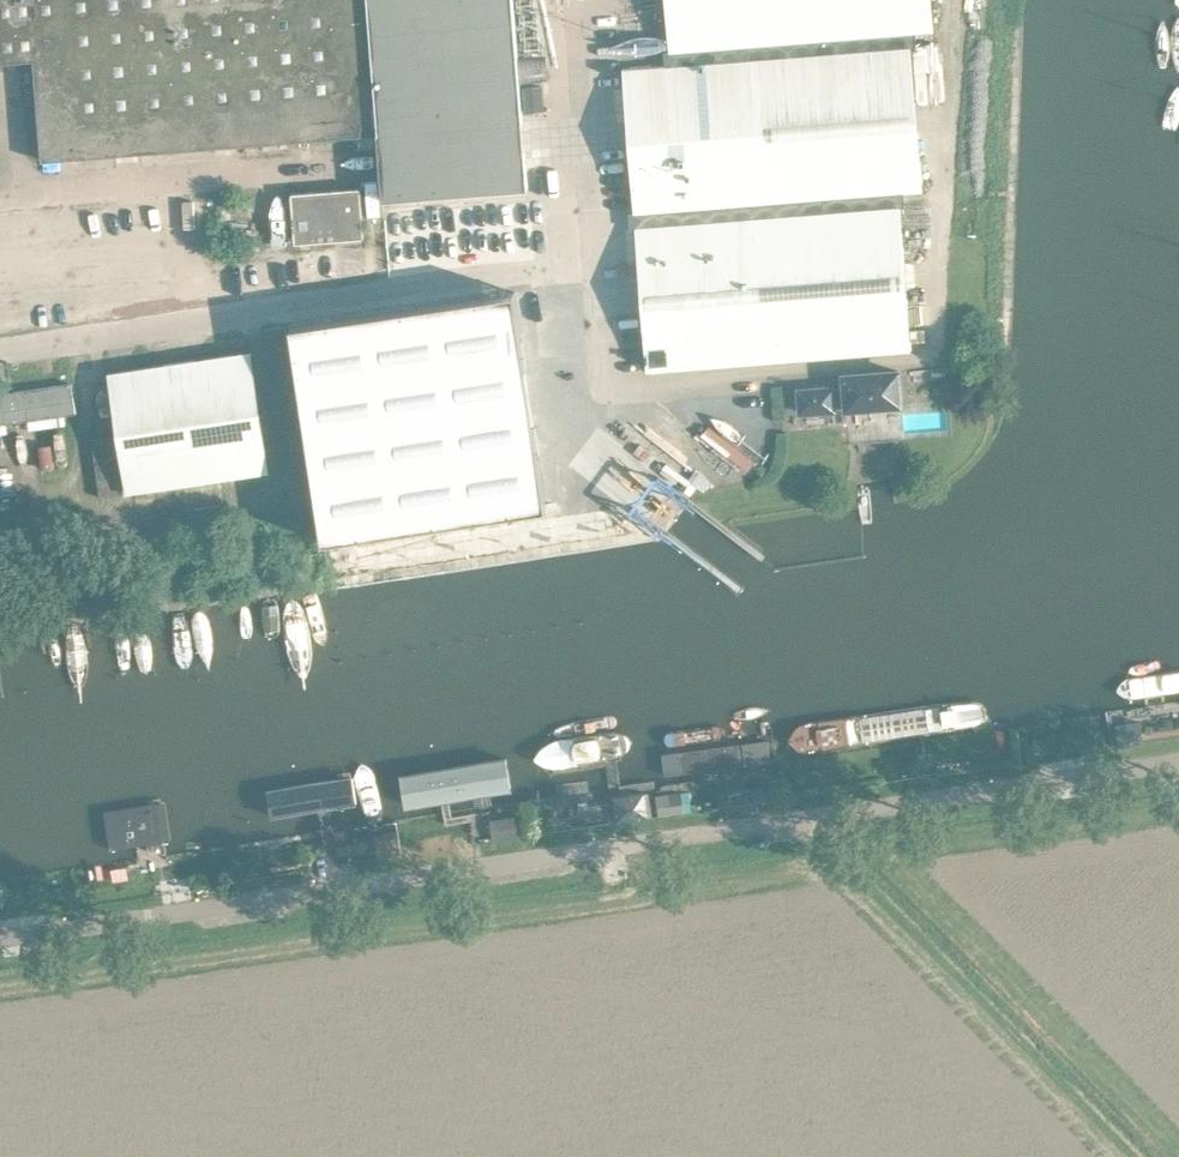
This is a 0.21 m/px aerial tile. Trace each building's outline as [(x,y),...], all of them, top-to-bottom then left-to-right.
[(381,191),(526,179),(512,0),(0,0),(0,52),(32,50),(41,150),(375,124),(381,191)] [(669,55),(621,59),(646,363),(909,343),(897,185),(921,183),(908,25),(932,23),(930,0),(665,0),(669,55)] [(321,530),(545,497),(513,282),(289,316),(321,530)] [(287,317),(263,320),(289,490),(284,490),(287,513),(316,508),(287,317)] [(106,363),(124,483),(269,461),(250,341),(106,363)] [(945,359),(931,360),(932,371),(946,369),(945,359)] [(842,366),(843,383),(831,384),(831,379),(798,381),(799,403),(833,400),(832,396),(844,395),(845,399),(899,395),(897,362),(842,366)] [(74,403),(70,374),(0,384),(0,413),(74,403)]
